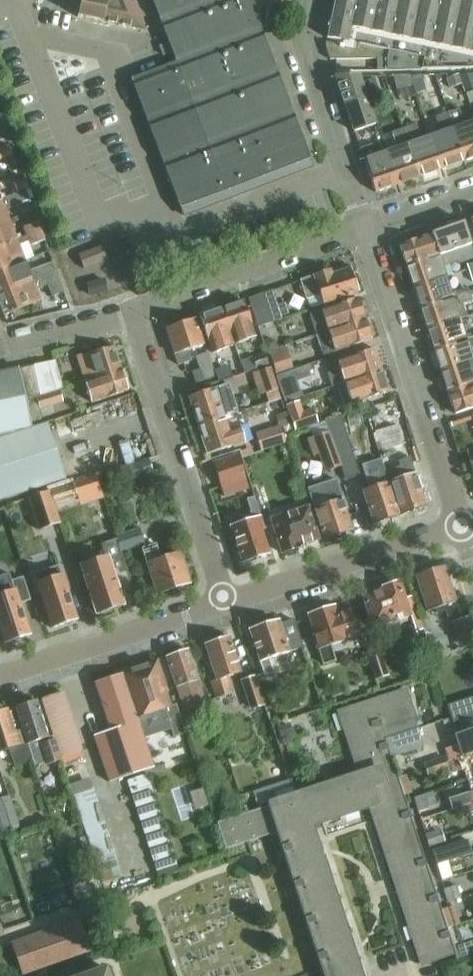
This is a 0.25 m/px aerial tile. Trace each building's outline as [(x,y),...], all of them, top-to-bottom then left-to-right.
[(145,31),(133,0),(81,0),(78,17),(145,31)] [(185,216),(313,167),(260,28),(265,26),(270,0),(153,0),(178,63),(159,70),(133,80),(185,216)] [(326,45),(325,49),(330,60),(374,60),(376,71),(472,69),(472,0),(463,0),(461,1),(460,0),(335,0),(326,45)] [(163,55),(172,51),(169,42),(159,45),(163,55)] [(465,92),(467,91),(462,74),(446,74),(447,78),(446,78),(450,88),(462,84),(465,92)] [(462,74),(467,91),(472,89),(472,74),(462,74)] [(416,94),(417,94),(411,75),(393,75),(397,89),(413,85),(416,94)] [(417,94),(425,91),(420,75),(411,75),(417,94)] [(360,76),(336,76),(354,131),(376,124),(360,76)] [(381,96),(375,78),(363,82),(369,100),(381,96)] [(465,124),(460,108),(448,112),(465,161),(472,158),(472,121),(465,124)] [(465,161),(448,112),(436,117),(441,132),(432,136),(443,168),(465,161)] [(443,168),(432,136),(422,139),(417,123),(403,128),(421,176),(443,168)] [(421,176),(403,128),(392,132),(397,148),(387,151),(399,184),(421,176)] [(399,184),(387,151),(376,155),(372,143),(360,147),(376,192),(399,184)] [(12,155),(8,144),(0,148),(0,160),(12,155)] [(25,178),(14,182),(18,194),(26,190),(29,189),(29,188),(25,178)] [(10,220),(6,209),(30,200),(26,190),(18,194),(2,200),(0,201),(0,224),(10,220)] [(41,231),(38,222),(24,227),(27,235),(17,239),(10,220),(0,224),(0,248),(41,231)] [(399,245),(406,265),(453,249),(453,250),(471,244),(463,222),(431,233),(431,234),(399,245)] [(25,260),(19,244),(29,241),(30,245),(45,239),(41,231),(0,248),(0,271),(25,260)] [(471,244),(453,250),(457,262),(472,256),(472,251),(471,244)] [(103,246),(83,254),(79,256),(85,270),(108,260),(103,246)] [(406,265),(413,288),(446,277),(443,266),(457,262),(453,250),(453,249),(406,265)] [(56,272),(52,262),(29,271),(25,260),(0,271),(0,294),(56,272)] [(307,299),(309,298),(319,295),(323,306),(357,294),(349,268),(332,274),(330,270),(300,279),(307,299)] [(0,294),(0,302),(5,314),(40,300),(36,289),(47,285),(51,297),(64,292),(56,272),(0,294)] [(446,277),(413,288),(420,309),(459,296),(459,295),(458,291),(452,293),(446,277)] [(91,294),(108,290),(105,278),(88,283),(91,294)] [(273,290),(248,298),(258,327),(271,322),(282,319),(282,317),(288,315),(284,302),(278,304),(273,290)] [(427,330),(460,319),(467,316),(462,304),(472,300),(469,292),(459,295),(459,296),(420,309),(427,330)] [(310,313),(313,324),(316,334),(365,318),(358,297),(310,313)] [(222,308),(234,344),(256,336),(243,300),(222,308)] [(234,344),(222,308),(200,316),(213,352),(234,344)] [(188,350),(204,345),(195,318),(166,328),(178,365),(191,361),(188,350)] [(365,318),(316,334),(320,347),(323,356),(326,355),(335,352),(335,351),(372,339),(365,318)] [(460,319),(427,330),(434,351),(467,340),(466,340),(465,335),(460,319)] [(466,340),(467,340),(434,351),(440,372),(472,361),(472,359),(470,350),(472,349),(472,338),(466,340)] [(270,339),(262,341),(266,351),(278,347),(276,341),(270,339)] [(77,356),(84,379),(121,369),(114,347),(77,356)] [(292,366),(286,348),(270,353),(276,372),(292,366)] [(333,386),(345,382),(381,370),(374,348),(328,363),(332,374),(329,375),(333,386)] [(196,382),(215,376),(213,371),(208,353),(197,356),(201,369),(193,372),(196,382)] [(266,354),(252,358),(256,370),(269,365),(266,354)] [(55,360),(32,365),(39,396),(60,389),(64,388),(55,360)] [(448,394),(472,385),(472,361),(440,372),(448,394)] [(32,365),(18,368),(26,399),(35,397),(39,396),(32,365)] [(229,366),(213,371),(215,376),(217,382),(233,378),(229,366)] [(30,426),(29,422),(43,418),(40,409),(35,397),(26,399),(18,368),(0,372),(0,433),(30,426)] [(264,393),(276,389),(269,368),(258,372),(264,393)] [(92,402),(128,391),(121,369),(84,379),(92,402)] [(354,396),(356,402),(388,391),(381,370),(345,382),(349,397),(354,396)] [(295,371),(276,377),(282,396),(283,395),(285,402),(292,399),(304,396),(295,371)] [(230,383),(225,385),(188,397),(197,425),(224,417),(239,412),(230,383)] [(448,394),(454,414),(472,407),(472,385),(448,394)] [(64,403),(60,389),(39,396),(35,397),(40,409),(64,403)] [(303,412),(290,416),(295,430),(318,422),(313,409),(303,412)] [(279,425),(255,433),(261,450),(286,442),(283,436),(293,432),(290,425),(292,425),(287,411),(276,415),(279,425)] [(341,416),(325,422),(328,432),(341,466),(346,480),(361,475),(341,416)] [(228,430),(224,417),(197,425),(207,454),(252,439),(247,424),(228,430)] [(64,478),(45,424),(0,438),(0,499),(64,478)] [(396,425),(375,432),(381,451),(402,445),(396,425)] [(328,432),(313,437),(318,455),(324,472),(341,466),(328,432)] [(246,481),(238,454),(212,462),(221,489),(246,481)] [(400,466),(386,471),(400,515),(426,506),(410,457),(398,461),(400,466)] [(153,472),(148,459),(108,472),(113,486),(137,478),(153,472)] [(373,524),(400,515),(386,471),(385,471),(389,483),(382,485),(378,473),(381,472),(377,461),(363,466),(371,489),(363,492),(373,524)] [(137,478),(141,489),(157,484),(153,472),(137,478)] [(97,476),(73,483),(77,497),(101,489),(97,476)] [(320,484),(307,488),(313,507),(324,540),(352,531),(335,479),(320,484)] [(38,530),(59,522),(49,491),(27,498),(38,530)] [(241,562),(268,553),(261,530),(264,529),(253,497),(246,499),(251,513),(245,515),(247,520),(230,526),(241,562)] [(300,546),(318,540),(307,507),(270,519),(281,554),(300,548),(300,546)] [(121,551),(144,543),(139,528),(116,535),(121,551)] [(107,556),(79,565),(95,614),(124,605),(119,593),(133,588),(116,539),(103,544),(107,556)] [(157,594),(190,583),(180,551),(160,558),(155,545),(142,549),(157,594)] [(58,566),(34,574),(43,601),(41,601),(46,618),(48,617),(52,629),(76,620),(58,566)] [(448,617),(460,613),(445,567),(416,576),(427,611),(435,609),(437,613),(445,610),(448,617)] [(0,576),(0,633),(2,632),(5,644),(30,636),(20,604),(31,600),(23,577),(12,581),(9,574),(0,576)] [(372,628),(411,616),(400,582),(382,588),(382,589),(362,595),(372,628)] [(346,639),(361,634),(353,609),(338,614),(335,607),(308,616),(315,635),(313,636),(317,650),(319,649),(323,664),(336,660),(331,645),(347,640),(346,639)] [(452,623),(461,650),(472,646),(472,630),(469,617),(452,623)] [(270,658),(304,648),(295,620),(280,625),(279,621),(250,631),(265,676),(274,673),(270,658)] [(228,676),(241,672),(230,637),(205,645),(216,679),(211,681),(217,698),(233,693),(228,676)] [(205,702),(188,650),(167,657),(176,686),(177,686),(184,709),(199,704),(205,702)] [(375,679),(388,675),(381,650),(367,654),(375,679)] [(156,661),(122,672),(123,673),(137,717),(163,708),(172,737),(184,733),(175,704),(169,706),(164,691),(166,690),(156,661)] [(153,767),(142,734),(137,717),(123,673),(95,682),(110,730),(95,735),(110,781),(153,767)] [(242,681),(250,707),(264,703),(255,676),(242,681)] [(322,970),(324,975),(361,975),(358,967),(355,968),(351,955),(354,954),(346,931),(343,932),(339,919),(342,918),(334,895),(331,896),(327,883),(330,882),(322,859),(319,860),(315,847),(318,846),(311,825),(373,805),(378,818),(375,819),(382,842),(385,841),(392,863),(389,864),(398,890),(401,889),(405,902),(402,903),(410,926),(413,925),(417,938),(414,939),(421,961),(453,951),(456,960),(458,959),(453,946),(448,929),(441,910),(404,796),(398,777),(391,756),(386,739),(416,729),(418,729),(418,727),(415,728),(412,717),(414,716),(406,690),(342,711),(347,726),(345,727),(352,750),(355,750),(363,773),(269,804),(268,803),(267,804),(268,806),(217,823),(226,850),(277,832),(322,970)] [(42,698),(55,741),(60,756),(81,749),(62,692),(42,698)] [(37,700),(15,707),(26,741),(27,744),(33,760),(44,757),(47,765),(62,761),(60,756),(55,741),(53,735),(49,737),(37,700)] [(454,723),(472,717),(472,700),(449,708),(454,723)] [(205,702),(199,704),(203,718),(214,714),(210,701),(205,702)] [(27,744),(26,741),(22,742),(18,731),(15,732),(7,709),(0,711),(0,751),(9,748),(14,766),(33,760),(27,744)] [(291,724),(278,728),(282,739),(295,735),(291,724)] [(446,746),(450,761),(472,754),(472,728),(456,734),(459,743),(446,746)] [(421,746),(416,729),(386,739),(391,756),(421,746)] [(450,761),(454,772),(465,768),(468,779),(472,777),(472,754),(450,761)] [(446,761),(425,768),(429,780),(450,773),(446,761)] [(127,780),(131,793),(151,787),(147,774),(127,780)] [(406,775),(398,777),(404,796),(412,793),(406,775)] [(467,805),(472,803),(472,777),(468,779),(471,789),(463,792),(467,805)] [(74,793),(78,806),(98,800),(94,787),(74,793)] [(131,793),(135,806),(155,799),(151,787),(131,793)] [(20,827),(10,796),(0,799),(0,821),(4,832),(20,827)] [(425,796),(413,800),(418,814),(430,811),(425,796)] [(135,806),(139,818),(159,812),(155,799),(135,806)] [(78,806),(82,819),(102,812),(98,800),(78,806)] [(82,819),(86,831),(106,825),(102,812),(82,819)] [(139,818),(143,831),(163,824),(159,812),(139,818)] [(143,831),(148,843),(168,837),(163,824),(143,831)] [(86,831),(90,844),(110,837),(106,825),(86,831)] [(441,830),(425,836),(429,849),(445,843),(441,830)] [(90,844),(94,856),(114,850),(110,837),(90,844)] [(148,843),(152,856),(172,849),(168,837),(148,843)] [(432,851),(442,880),(452,876),(447,861),(472,853),(468,839),(432,851)] [(152,856),(156,869),(176,863),(172,849),(152,856)] [(94,856),(98,869),(118,863),(114,850),(94,856)] [(103,882),(123,876),(118,863),(98,869),(103,882)] [(457,885),(444,889),(448,903),(462,898),(457,885)] [(454,906),(441,910),(448,929),(460,924),(454,906)] [(12,941),(24,973),(35,969),(38,975),(47,973),(45,966),(89,950),(78,918),(12,941)] [(453,946),(458,959),(472,954),(472,940),(453,946)] [(106,967),(81,975),(109,975),(106,967)]
